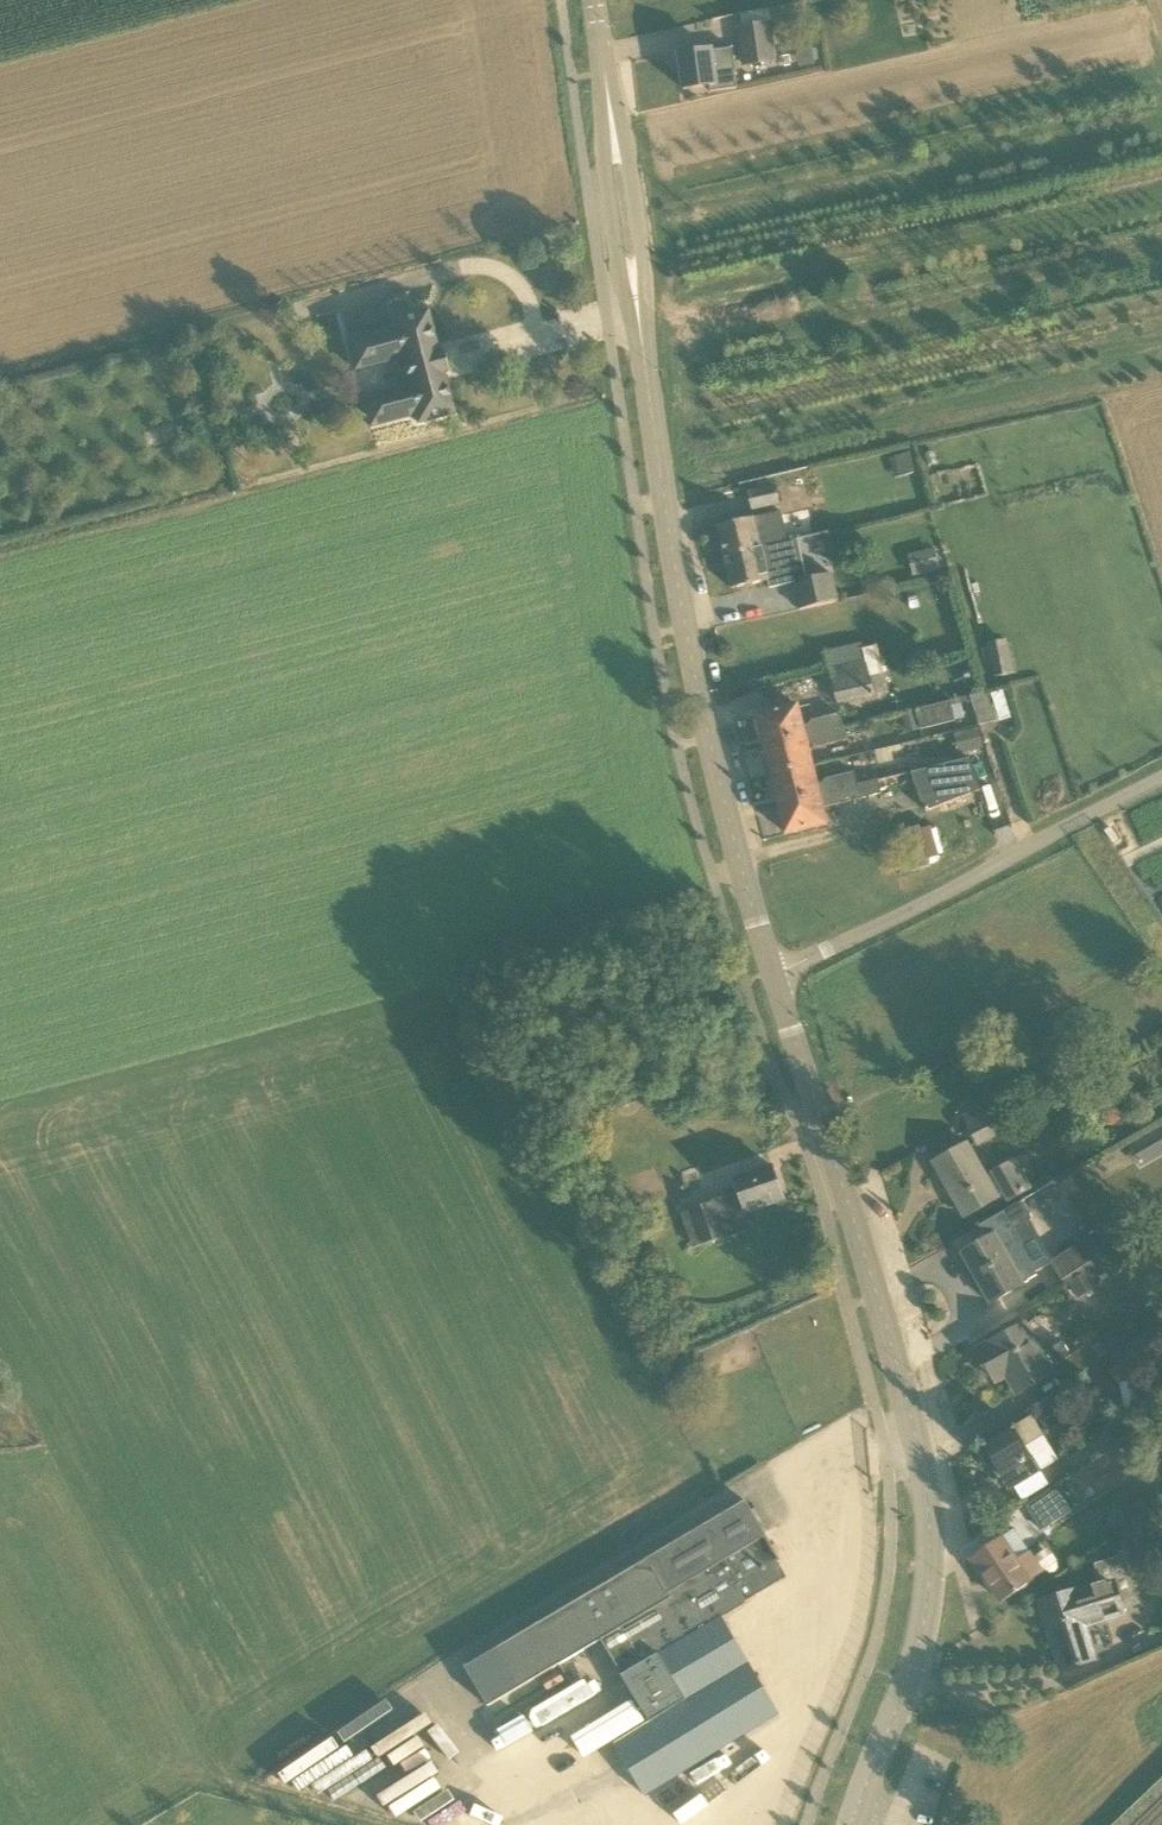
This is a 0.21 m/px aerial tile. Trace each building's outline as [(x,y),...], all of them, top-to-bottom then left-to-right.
[(770,24),(740,28),(745,64),(775,60),(770,24)] [(733,48),(713,51),(713,49),(680,54),(684,89),(711,86),(711,92),(738,88),(733,48)] [(406,385),(363,397),(370,426),(416,414),(418,422),(453,413),(443,375),(448,374),(441,348),(436,350),(426,312),(391,321),(394,329),(348,341),(356,370),(399,359),(406,385)] [(753,510),(781,504),(777,485),(749,491),(753,510)] [(719,526),(726,555),(763,548),(789,542),(782,512),(719,526)] [(935,547),(922,551),(927,572),(941,568),(935,547)] [(763,548),(726,555),(733,589),(770,582),(771,586),(788,583),(780,550),(764,554),(763,548)] [(838,601),(832,573),(795,581),(801,610),(838,601)] [(985,643),(988,676),(1012,674),(1009,641),(985,643)] [(830,667),(837,700),(888,689),(884,672),(869,675),(865,659),(830,667)] [(1004,687),(976,697),(985,723),(1014,712),(1004,687)] [(954,720),(949,701),(915,710),(920,729),(954,720)] [(766,745),(844,726),(841,713),(812,720),(810,724),(804,726),(799,706),(759,715),(766,745)] [(915,710),(903,713),(907,732),(920,729),(915,710)] [(773,774),(813,765),(808,745),(814,744),(819,746),(847,739),(844,726),(766,745),(773,774)] [(968,751),(983,748),(978,727),(964,730),(968,751)] [(912,772),(927,811),(981,790),(971,758),(912,772)] [(858,785),(855,772),(827,779),(824,783),(818,784),(813,765),(773,774),(780,804),(858,785)] [(858,785),(780,804),(787,834),(828,824),(823,807),(882,793),(879,780),(858,785)] [(941,859),(935,837),(922,841),(919,830),(921,829),(920,826),(898,832),(904,854),(912,852),(916,866),(941,859)] [(978,1142),(1009,1128),(1001,1112),(970,1126),(978,1142)] [(1161,1157),(1161,1125),(1132,1143),(1146,1166),(1161,1157)] [(1031,1190),(1015,1162),(987,1177),(968,1143),(935,1162),(965,1216),(1002,1195),(1007,1204),(1031,1190)] [(693,1248),(723,1238),(752,1228),(746,1213),(785,1200),(773,1166),(735,1179),(740,1193),(711,1203),(682,1213),(693,1248)] [(980,1226),(987,1239),(963,1252),(991,1303),(1024,1284),(1024,1283),(1038,1275),(1019,1242),(1022,1241),(1005,1211),(980,1226)] [(1062,1281),(1107,1252),(1095,1233),(1050,1262),(1062,1281)] [(979,1350),(996,1381),(1008,1375),(1018,1394),(1053,1374),(1025,1324),(979,1350)] [(1058,1366),(1068,1383),(1135,1337),(1129,1328),(1113,1329),(1058,1366)] [(1086,1374),(1102,1397),(1161,1354),(1161,1344),(1151,1328),(1086,1374)] [(1010,1489),(1059,1460),(1033,1417),(984,1446),(1002,1476),(1010,1489)] [(1027,1506),(1037,1522),(1042,1530),(1075,1508),(1059,1485),(1027,1506)] [(561,1664),(602,1640),(623,1675),(622,1675),(650,1722),(614,1744),(646,1796),(780,1713),(723,1617),(747,1603),(746,1601),(787,1577),(779,1562),(781,1560),(746,1501),(541,1622),(465,1667),(489,1706),(561,1664)] [(1029,1551),(1017,1559),(1002,1537),(972,1558),(1003,1602),(1044,1571),(1029,1551)] [(1125,1613),(1124,1609),(1141,1604),(1132,1576),(1133,1576),(1132,1571),(1130,1572),(1125,1554),(1096,1564),(1101,1583),(1075,1591),(1075,1590),(1041,1601),(1063,1670),(1097,1660),(1086,1625),(1125,1613)]
